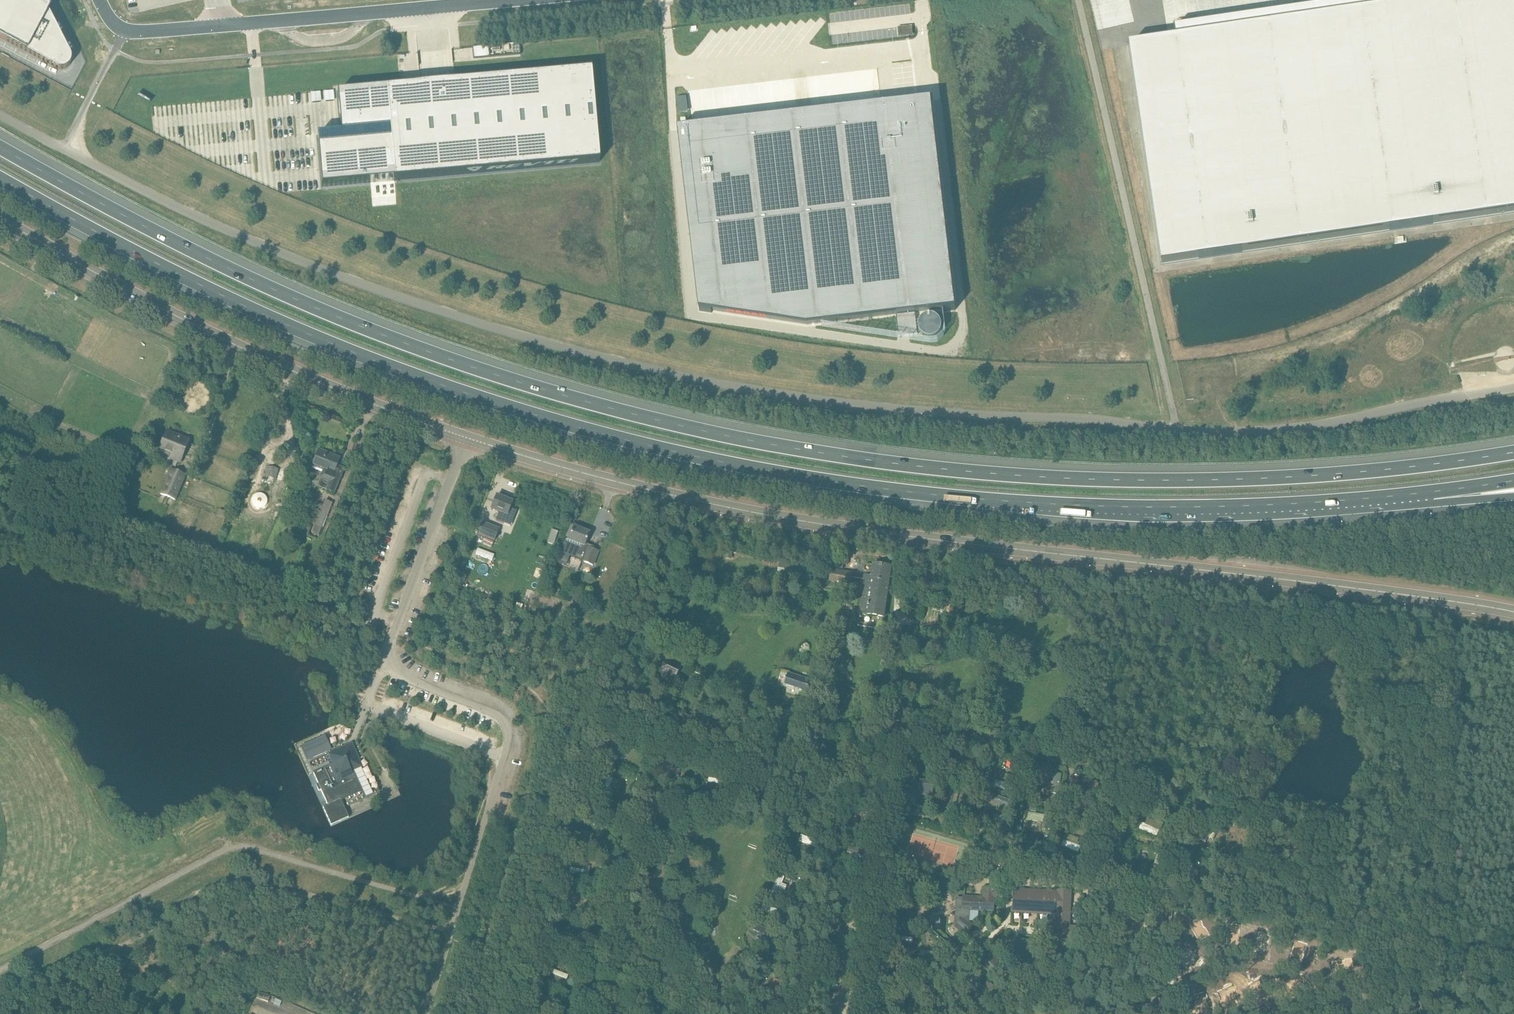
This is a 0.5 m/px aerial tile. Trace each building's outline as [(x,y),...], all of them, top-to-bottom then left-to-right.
[(58,69),(59,69),(60,69),(61,69),(62,69),(63,69),(64,69),(65,69),(66,68),(67,68),(68,67),(69,67),(69,66),(70,65),(70,64),(71,64),(71,63),(71,62),(71,61),(72,61),(72,60),(72,59),(72,58),(71,57),(71,56),(71,55),(53,20),(52,19),(52,20),(47,17),(49,13),(52,8),(36,0),(0,0),(0,38),(58,69)] [(1129,45),(1162,264),(1513,212),(1513,0),(1368,0),(1175,29),(1176,38),(1129,45)] [(521,45),(475,44),(475,55),(521,56),(521,45)] [(341,134),(317,136),(322,187),(600,162),(591,70),(455,83),(446,83),(437,84),(429,85),(420,86),(338,93),(341,134)] [(692,129),(678,130),(700,312),(712,313),(713,311),(807,325),(943,309),(943,312),(956,310),(957,310),(932,101),(919,102),(919,105),(842,114),(692,131),(692,129)] [(919,327),(919,328),(919,329),(919,330),(920,331),(920,332),(920,333),(921,333),(921,334),(922,335),(922,336),(923,336),(923,337),(924,337),(925,337),(925,338),(926,338),(927,339),(928,339),(929,339),(930,339),(931,339),(932,339),(933,339),(934,339),(935,338),(936,338),(937,338),(937,337),(938,337),(938,336),(939,336),(940,335),(940,334),(941,334),(941,333),(941,332),(942,332),(942,331),(942,330),(942,329),(942,328),(942,327),(942,326),(942,325),(942,324),(942,323),(941,323),(941,322),(941,321),(940,321),(940,320),(939,320),(939,319),(938,318),(937,318),(937,317),(936,317),(935,317),(935,316),(934,316),(933,316),(932,316),(931,316),(930,316),(929,316),(928,316),(927,316),(927,317),(926,317),(925,317),(924,318),(923,318),(923,319),(922,319),(922,320),(921,320),(921,321),(921,322),(920,322),(920,323),(920,324),(919,324),(919,325),(919,326),(919,327)] [(167,433),(163,443),(161,449),(172,454),(170,458),(179,462),(188,442),(167,433)] [(319,450),(313,466),(312,468),(322,472),(319,481),(328,484),(325,491),(334,494),(344,468),(336,465),(339,459),(339,458),(338,460),(327,456),(328,454),(319,450)] [(236,463),(234,470),(242,473),(244,466),(246,461),(238,458),(236,463)] [(264,478),(276,481),(279,469),(267,465),(264,478)] [(161,494),(172,499),(175,500),(185,475),(171,469),(161,494)] [(252,499),(252,501),(252,503),(253,504),(254,506),(255,507),(256,508),(258,508),(260,508),(261,508),(263,508),(264,507),(266,506),(266,504),(267,503),(267,501),(267,499),(266,498),(266,496),(264,495),(263,494),(261,494),(260,493),(258,494),(256,494),(255,495),(254,496),(253,498),(252,499)] [(497,496),(491,510),(499,513),(496,520),(496,521),(504,524),(507,516),(514,519),(517,511),(510,508),(512,502),(497,496)] [(326,517),(327,517),(332,504),(324,501),(322,505),(317,503),(308,524),(314,527),(312,534),(318,536),(326,517)] [(483,523),(478,535),(484,537),(494,541),(499,530),(490,526),(483,523)] [(566,539),(561,552),(575,557),(572,563),(580,566),(581,562),(592,567),(598,553),(587,548),(587,549),(583,548),(584,547),(589,534),(582,530),(583,527),(571,523),(565,539),(566,539)] [(147,528),(144,533),(144,534),(153,537),(155,531),(147,528)] [(551,529),(550,536),(556,538),(558,531),(551,529)] [(478,550),(476,555),(492,561),(494,556),(478,550)] [(841,550),(839,569),(843,570),(844,565),(848,565),(850,551),(841,550)] [(865,576),(863,589),(887,592),(891,567),(874,565),(872,577),(865,576)] [(831,581),(851,584),(852,574),(832,571),(831,581)] [(453,587),(459,588),(462,581),(456,579),(453,587)] [(887,592),(863,589),(860,614),(884,618),(887,592)] [(573,597),(570,603),(575,605),(576,603),(586,606),(588,600),(577,596),(576,598),(573,597)] [(661,677),(668,680),(670,676),(675,679),(680,668),(668,662),(661,677)] [(789,673),(785,685),(808,692),(811,681),(789,673)] [(362,738),(364,727),(353,724),(351,735),(362,738)] [(308,776),(330,825),(348,818),(340,801),(361,792),(351,770),(361,766),(351,745),(330,754),(334,764),(308,776)] [(641,745),(640,751),(646,753),(648,747),(641,745)] [(949,767),(948,773),(970,778),(971,772),(961,770),(949,767)] [(1052,783),(1050,794),(1058,795),(1061,775),(1054,773),(1052,783)] [(709,779),(708,785),(722,787),(723,782),(709,779)] [(995,785),(1012,790),(1014,785),(996,780),(995,785)] [(764,788),(762,794),(775,799),(777,792),(764,788)] [(949,790),(945,808),(952,809),(956,792),(949,790)] [(861,824),(860,829),(871,831),(875,811),(868,810),(865,825),(861,824)] [(578,830),(575,838),(590,843),(593,835),(578,830)] [(1166,832),(1163,837),(1169,840),(1172,835),(1166,832)] [(799,843),(818,851),(821,842),(803,834),(799,843)] [(960,881),(975,886),(979,875),(975,874),(977,869),(980,870),(983,861),(967,856),(960,881)] [(863,862),(861,869),(870,871),(871,864),(863,862)] [(1187,863),(1183,880),(1189,882),(1190,879),(1192,869),(1193,865),(1187,863)] [(570,868),(569,874),(588,878),(590,871),(570,868)] [(777,884),(777,892),(786,892),(786,884),(777,884)] [(970,898),(970,910),(994,911),(995,890),(984,889),(984,898),(970,898)] [(1014,912),(1055,914),(1054,940),(1076,941),(1077,926),(1069,925),(1071,890),(1057,889),(1057,891),(1015,889),(1014,912)] [(956,897),(954,927),(965,936),(968,933),(969,933),(974,927),(970,924),(970,910),(970,898),(956,897)] [(785,913),(779,920),(785,926),(791,918),(785,913)] [(1209,916),(1204,936),(1217,940),(1221,919),(1209,916)] [(1250,928),(1242,947),(1254,952),(1262,933),(1250,928)] [(1017,939),(1015,959),(1022,960),(1025,960),(1026,956),(1031,956),(1031,951),(1027,950),(1028,941),(1017,939)] [(1290,939),(1283,959),(1295,964),(1302,944),(1290,939)] [(1022,960),(1021,972),(1033,974),(1034,967),(1029,967),(1031,956),(1026,956),(1025,960),(1022,960)] [(550,974),(547,981),(565,988),(568,980),(555,976),(557,973),(553,971),(552,974),(550,974)] [(984,988),(978,992),(985,1002),(998,993),(991,983),(990,984),(988,982),(983,986),(984,988)] [(1232,989),(1218,994),(1221,1002),(1218,1003),(1222,1012),(1225,1011),(1225,1013),(1240,1008),(1232,989)] [(1092,999),(1086,993),(1074,1005),(1081,1011),(1092,999)] [(1007,995),(1001,1000),(1008,1007),(1014,1001),(1007,995)] [(1178,999),(1183,1013),(1199,1013),(1196,1007),(1199,1006),(1196,996),(1193,997),(1193,995),(1178,999)] [(1154,1002),(1155,1008),(1156,1011),(1155,1011),(1155,1013),(1169,1013),(1167,1001),(1154,1002)] [(902,1013),(924,1013),(919,1003),(902,1013)]
